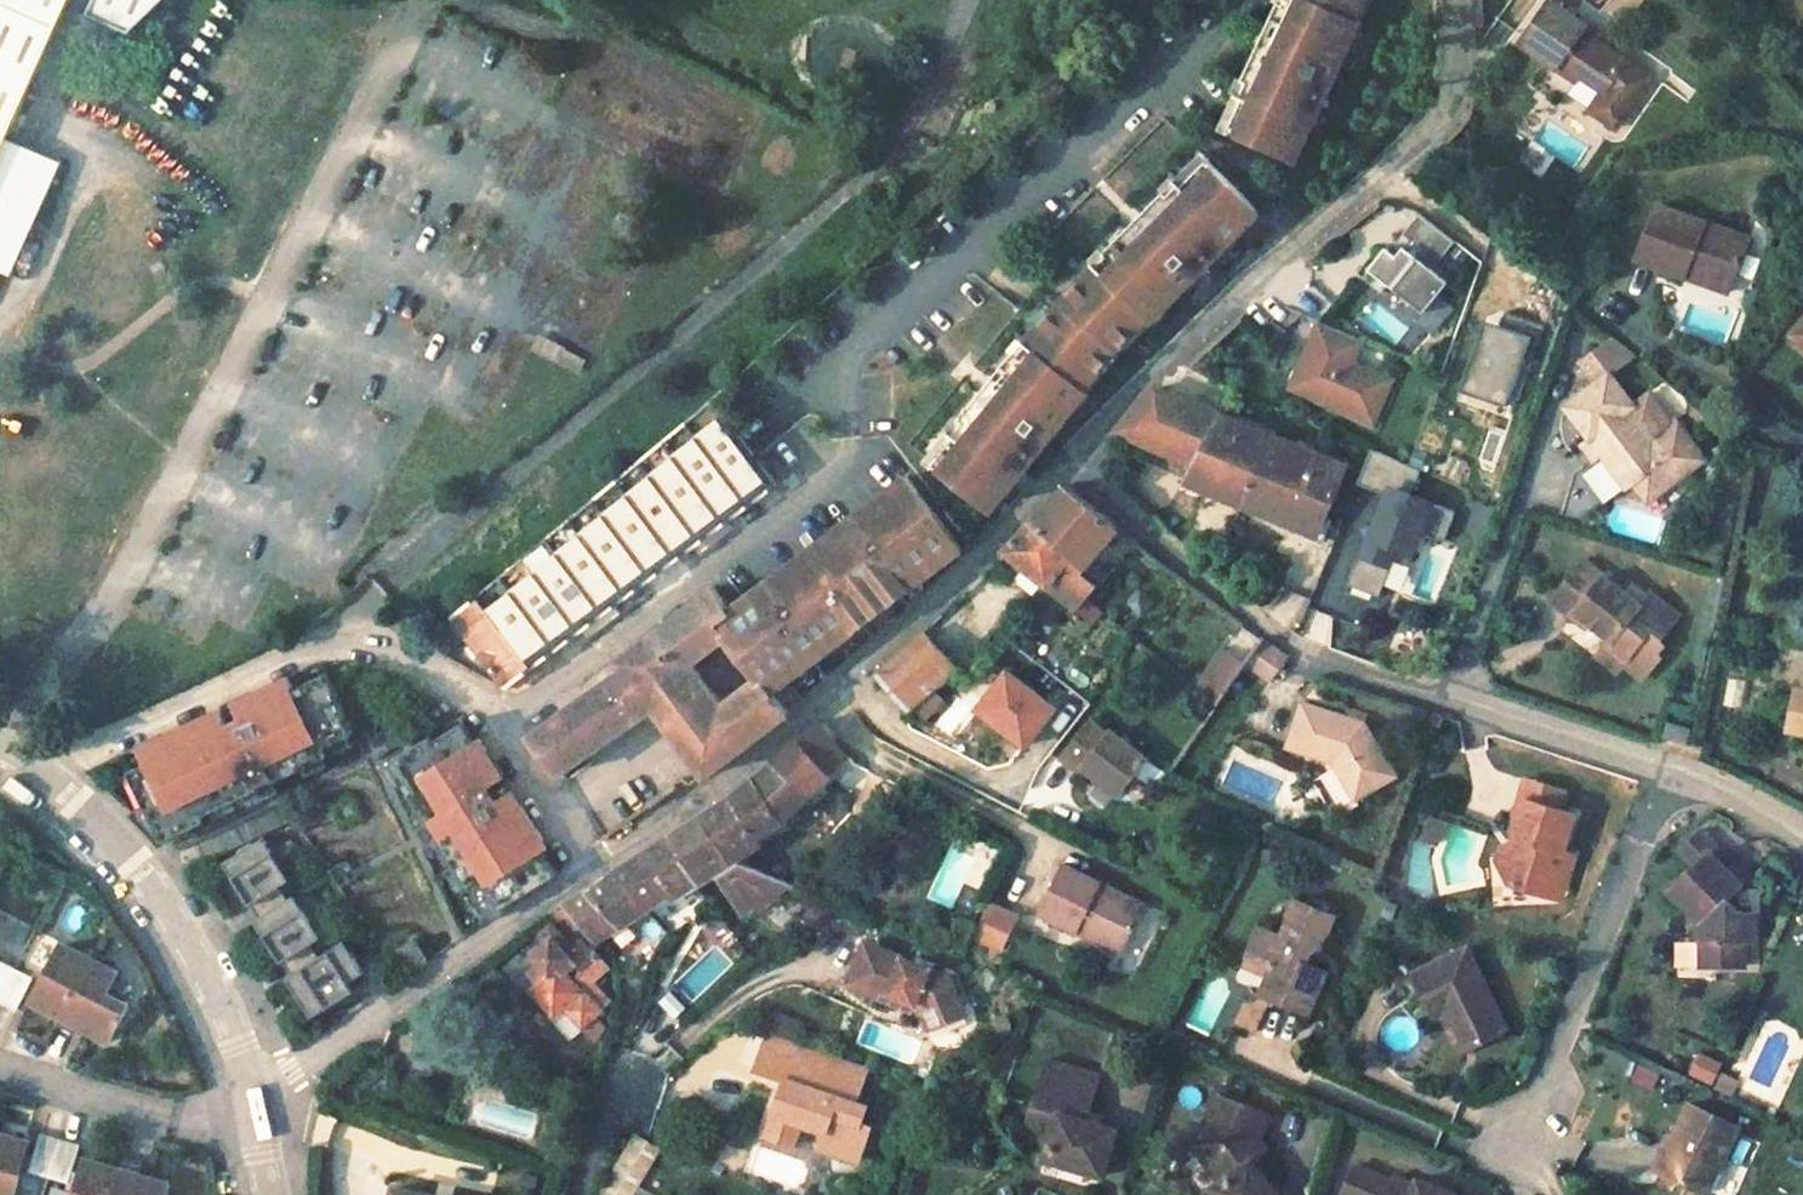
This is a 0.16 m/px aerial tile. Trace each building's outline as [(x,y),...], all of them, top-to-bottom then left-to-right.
[(2,130),(57,0),(0,0),(0,133),(2,130)] [(76,0),(78,1),(125,21),(144,0),(76,0)] [(1375,0),(1294,0),(1288,11),(1283,9),(1268,39),(1272,41),(1265,56),(1261,55),(1246,86),(1252,88),(1244,103),(1246,104),(1231,136),(1292,167),(1315,120),(1321,123),(1360,45),(1354,42),(1375,0)] [(1521,40),(1574,77),(1579,71),(1604,88),(1625,58),(1593,37),(1581,29),(1586,22),(1555,0),(1549,0),(1521,40)] [(1586,22),(1581,29),(1593,37),(1599,30),(1586,22)] [(1265,56),(1272,41),(1268,39),(1261,55),(1265,56)] [(1621,132),(1659,77),(1625,58),(1604,88),(1596,100),(1589,111),(1621,132)] [(1574,77),(1570,82),(1596,100),(1604,88),(1579,71),(1574,77)] [(0,133),(0,267),(3,268),(53,153),(2,130),(0,133)] [(1219,251),(1256,215),(1209,166),(1171,201),(1166,195),(1141,220),(1144,223),(1131,235),(1128,231),(1104,255),(1108,260),(1096,272),(1098,274),(1088,285),(1084,281),(1058,304),(1035,332),(1040,336),(1028,349),(1026,347),(1016,358),(1011,354),(989,380),(992,383),(980,396),(978,393),(956,419),(960,423),(949,435),(952,437),(928,464),(981,509),(1004,482),(1003,481),(1014,469),(1018,473),(1075,407),(1070,402),(1080,391),(1078,389),(1087,377),(1092,381),(1112,358),(1136,335),(1131,331),(1144,319),(1146,322),(1156,312),(1160,317),(1223,256),(1219,251)] [(1708,221),(1658,203),(1639,256),(1687,274),(1691,263),(1731,279),(1748,236),(1736,231),(1745,206),(1717,195),(1708,221)] [(1459,248),(1422,219),(1371,284),(1424,325),(1453,288),(1437,276),(1459,248)] [(1128,231),(1131,235),(1144,223),(1141,220),(1128,231)] [(1731,279),(1691,263),(1687,274),(1727,290),(1731,279)] [(1357,284),(1342,277),(1335,292),(1350,299),(1357,284)] [(1368,343),(1318,323),(1289,397),(1377,432),(1397,381),(1359,366),(1368,343)] [(1530,339),(1489,325),(1464,394),(1505,408),(1530,339)] [(1634,353),(1613,336),(1580,359),(1595,381),(1608,371),(1634,353)] [(548,341),(544,351),(580,368),(585,358),(548,341)] [(1595,381),(1564,401),(1588,435),(1594,430),(1628,481),(1646,469),(1658,487),(1699,458),(1673,420),(1671,422),(1651,393),(1633,405),(1608,371),(1595,381)] [(1224,413),(1200,403),(1207,388),(1168,373),(1152,383),(1116,429),(1196,463),(1224,413)] [(980,396),(992,383),(989,380),(978,393),(980,396)] [(504,682),(528,663),(560,640),(594,615),(676,554),(712,527),(775,480),(730,423),(712,401),(705,392),(636,451),(467,593),(445,611),(504,682)] [(1196,463),(1186,480),(1316,533),(1322,516),(1345,463),(1224,413),(1196,463)] [(1586,437),(1620,487),(1627,481),(1628,481),(1594,430),(1588,435),(1586,437)] [(1628,481),(1627,481),(1639,499),(1658,487),(1646,469),(1628,481)] [(952,547),(900,477),(725,606),(714,615),(723,627),(754,667),(768,686),(769,685),(935,562),(952,547)] [(1387,478),(1356,554),(1392,568),(1401,548),(1417,554),(1439,499),(1387,478)] [(1081,569),(1119,526),(1066,483),(1005,547),(1082,612),(1092,600),(1087,596),(1099,583),(1081,569)] [(1433,534),(1446,537),(1452,509),(1438,507),(1433,534)] [(1603,620),(1632,638),(1654,600),(1592,560),(1568,599),(1564,605),(1583,617),(1587,610),(1603,620)] [(602,674),(536,726),(531,731),(561,769),(589,747),(650,700),(685,746),(768,686),(754,667),(717,693),(695,663),(707,654),(700,644),(723,627),(714,615),(725,606),(708,584),(675,607),(668,613),(612,654),(614,656),(618,662),(602,674)] [(1302,626),(1308,596),(1278,590),(1273,620),(1302,626)] [(1092,600),(1082,612),(1095,623),(1105,611),(1092,600)] [(1330,643),(1335,613),(1310,609),(1305,639),(1330,643)] [(1583,617),(1598,627),(1602,621),(1603,620),(1587,610),(1583,617)] [(925,629),(875,671),(906,708),(956,665),(925,629)] [(1265,635),(1247,662),(1269,678),(1286,651),(1265,635)] [(1225,655),(1201,690),(1218,704),(1243,667),(1225,655)] [(1026,747),(1061,703),(1006,660),(971,704),(1026,747)] [(220,703),(146,736),(154,753),(128,766),(161,836),(200,818),(197,812),(257,785),(252,775),(267,768),(272,777),(325,752),(321,743),(354,727),(326,668),(292,683),(287,672),(233,697),(240,711),(226,717),(220,703)] [(1742,705),(1744,677),(1727,676),(1725,703),(1742,705)] [(785,706),(769,685),(768,686),(685,746),(702,770),(721,757),(785,706)] [(1795,690),(1789,727),(1802,729),(1802,691),(1795,690)] [(1365,720),(1305,700),(1290,742),(1332,758),(1352,795),(1382,781),(1389,763),(1365,720)] [(1098,717),(1068,756),(1086,769),(1092,763),(1125,789),(1152,754),(1115,726),(1113,729),(1098,717)] [(702,813),(729,853),(785,817),(802,798),(851,757),(821,719),(799,737),(746,784),(702,813)] [(1686,725),(1660,720),(1656,734),(1682,740),(1686,725)] [(426,734),(389,756),(408,788),(403,792),(424,823),(430,819),(438,832),(431,837),(461,887),(474,879),(492,908),(551,875),(532,844),(538,841),(507,791),(493,800),(484,787),(499,777),(476,741),(470,744),(457,722),(430,738),(426,734)] [(1382,781),(1395,774),(1389,763),(1382,781)] [(1573,796),(1535,782),(1529,799),(1566,813),(1573,796)] [(1567,852),(1580,818),(1566,813),(1529,799),(1518,827),(1522,837),(1516,851),(1503,857),(1516,887),(1552,898),(1560,875),(1573,878),(1581,857),(1567,852)] [(262,813),(229,826),(235,841),(268,828),(262,813)] [(702,813),(669,835),(696,874),(713,864),(743,912),(750,906),(785,877),(754,864),(744,860),(729,853),(702,813)] [(1433,824),(1449,831),(1453,821),(1436,815),(1433,824)] [(289,876),(262,834),(230,854),(239,868),(231,873),(257,914),(253,916),(280,958),(282,957),(289,969),(285,972),(304,1001),(318,992),(325,1003),(352,985),(346,976),(361,967),(342,936),(317,952),(310,940),(320,933),(293,891),(285,895),(277,883),(289,876)] [(669,835),(614,871),(642,909),(696,874),(669,835)] [(1736,913),(1725,898),(1737,888),(1708,855),(1666,891),(1695,924),(1695,936),(1704,936),(1704,937),(1703,966),(1736,967),(1739,939),(1746,939),(1747,915),(1736,913)] [(1076,922),(1121,944),(1141,903),(1061,862),(1037,911),(1073,929),(1076,922)] [(614,871),(552,912),(575,938),(587,929),(596,941),(642,909),(614,871)] [(1560,875),(1552,898),(1564,903),(1573,878),(1560,875)] [(785,877),(750,906),(780,922),(811,889),(785,877)] [(975,943),(1006,951),(1018,910),(987,901),(975,943)] [(1306,925),(1312,912),(1300,906),(1293,920),(1306,925)] [(1309,965),(1313,956),(1324,951),(1335,922),(1312,912),(1306,925),(1293,920),(1284,939),(1264,929),(1252,957),(1276,967),(1271,978),(1264,995),(1261,1003),(1264,1011),(1270,1013),(1276,999),(1309,1014),(1328,974),(1309,965)] [(720,917),(707,930),(716,939),(652,1002),(675,1025),(752,949),(720,917)] [(542,980),(533,988),(555,1013),(566,1004),(586,1027),(597,1039),(606,1025),(595,1014),(611,999),(594,980),(606,968),(595,955),(582,939),(574,944),(559,928),(552,922),(539,934),(545,940),(532,951),(542,961),(531,968),(542,980)] [(1073,929),(1117,952),(1121,944),(1076,922),(1073,929)] [(415,934),(394,947),(409,971),(429,956),(415,934)] [(1703,966),(1704,937),(1704,936),(1695,936),(1693,965),(1703,966)] [(956,980),(872,944),(854,986),(892,1003),(895,996),(926,1009),(933,1027),(968,1011),(956,980)] [(91,962),(63,947),(47,977),(42,974),(28,1002),(59,1019),(91,962)] [(1469,948),(1413,970),(1433,1019),(1444,1015),(1457,1050),(1503,1032),(1469,948)] [(1276,967),(1252,957),(1247,967),(1271,978),(1276,967)] [(117,976),(91,962),(59,1019),(55,1026),(74,1037),(79,1029),(108,1045),(127,1009),(106,997),(117,976)] [(0,967),(0,998),(13,974),(0,967)] [(13,974),(0,998),(0,1008),(14,1015),(31,983),(13,974)] [(895,996),(892,1003),(923,1016),(926,1009),(895,996)] [(1261,1033),(1270,1013),(1264,1011),(1261,1003),(1252,1009),(1244,1026),(1261,1033)] [(555,1013),(550,1018),(571,1040),(586,1027),(566,1004),(555,1013)] [(968,1011),(933,1027),(936,1033),(971,1018),(968,1011)] [(813,1048),(769,1033),(756,1069),(786,1079),(794,1082),(789,1098),(780,1095),(766,1135),(793,1145),(800,1123),(825,1131),(819,1147),(858,1160),(870,1126),(860,1123),(849,1119),(855,1101),(836,1095),(849,1060),(813,1048)] [(1688,1074),(1713,1084),(1722,1061),(1697,1051),(1688,1074)] [(868,1067),(849,1060),(836,1095),(855,1101),(868,1067)] [(1059,1115),(1050,1144),(1045,1159),(1103,1178),(1119,1131),(1088,1120),(1102,1078),(1048,1061),(1034,1107),(1059,1115)] [(1630,1080),(1653,1090),(1660,1073),(1638,1063),(1630,1080)] [(1738,1081),(1722,1073),(1715,1089),(1731,1096),(1738,1081)] [(794,1082),(786,1079),(780,1095),(789,1098),(794,1082)] [(1221,1184),(1212,1191),(1215,1194),(1280,1194),(1267,1178),(1255,1162),(1261,1158),(1268,1152),(1260,1143),(1272,1118),(1217,1095),(1195,1151),(1221,1184)] [(866,1105),(855,1101),(849,1119),(860,1123),(866,1105)] [(1660,1175),(1699,1194),(1719,1154),(1734,1126),(1686,1103),(1670,1135),(1664,1133),(1647,1168),(1660,1175)] [(1034,1107),(1025,1135),(1050,1144),(1059,1115),(1034,1107)] [(0,1135),(0,1194),(11,1194),(17,1176),(12,1174),(22,1142),(0,1135)] [(599,1194),(654,1194),(655,1193),(638,1183),(658,1148),(635,1135),(599,1194)] [(59,1142),(40,1137),(30,1172),(49,1177),(59,1142)] [(79,1148),(59,1142),(49,1177),(69,1183),(79,1148)] [(563,1149),(549,1144),(542,1164),(555,1169),(563,1149)] [(1272,1174),(1261,1158),(1255,1162),(1267,1178),(1272,1174)] [(85,1160),(75,1192),(71,1191),(69,1194),(107,1194),(115,1170),(85,1160)] [(118,1161),(115,1170),(107,1194),(164,1194),(167,1186),(137,1177),(140,1168),(118,1161)] [(1418,1180),(1415,1186),(1394,1177),(1391,1186),(1353,1171),(1344,1194),(1455,1194),(1418,1180)]
